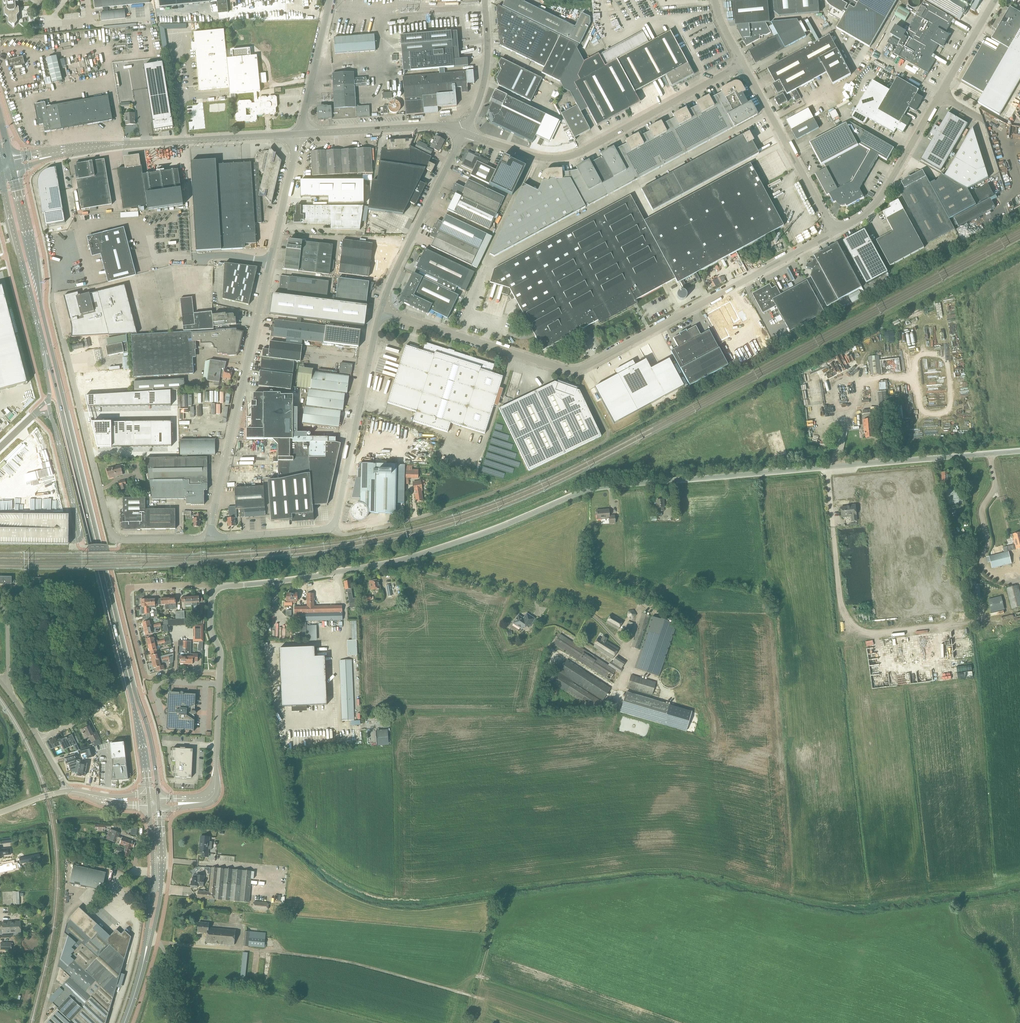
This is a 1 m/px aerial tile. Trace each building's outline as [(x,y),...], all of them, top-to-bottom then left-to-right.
[(4,3),(5,4),(7,4),(7,6),(5,9),(5,15),(8,17),(9,23),(12,25),(13,24),(15,25),(18,22),(17,16),(19,13),(19,8),(16,5),(16,3),(18,3),(19,3),(18,1),(18,0),(4,0),(4,3)] [(95,8),(104,7),(105,12),(101,13),(102,21),(125,18),(125,10),(108,12),(106,7),(150,3),(150,0),(94,0),(95,8)] [(160,7),(210,2),(217,1),(218,13),(228,12),(227,0),(159,0),(160,7)] [(502,6),(580,45),(590,23),(590,17),(582,13),(575,27),(523,2),(524,1),(524,0),(506,0),(502,6)] [(737,25),(766,22),(770,22),(768,0),(728,0),(728,1),(733,1),(733,5),(732,5),(732,9),(733,9),(735,21),(736,25),(737,25)] [(819,0),(773,0),(774,12),(780,16),(820,13),(819,0)] [(826,0),(826,1),(827,2),(827,3),(828,4),(829,5),(830,6),(831,7),(832,8),(829,14),(841,21),(837,28),(870,47),(897,0),(860,0),(858,3),(852,0),(826,0)] [(908,2),(908,3),(908,4),(909,5),(909,6),(910,7),(911,8),(912,8),(914,8),(915,8),(916,8),(917,8),(917,7),(918,7),(919,6),(919,5),(920,4),(920,2),(920,1),(919,0),(909,0),(908,0),(908,1),(908,2)] [(959,19),(967,5),(971,7),(970,9),(975,11),(981,0),(925,0),(959,19)] [(902,41),(894,54),(928,73),(936,60),(931,58),(939,44),(943,45),(944,43),(945,43),(950,36),(945,33),(954,19),(924,2),(907,32),(897,26),(891,35),(902,41)] [(498,26),(499,26),(498,28),(500,45),(544,68),(542,73),(560,82),(578,45),(498,6),(497,8),(498,26)] [(962,80),(984,93),(978,103),(1009,120),(1019,101),(1019,12),(1010,6),(1009,9),(1006,7),(1004,6),(992,27),(994,28),(997,30),(991,39),(1000,44),(996,51),(983,44),(962,80)] [(897,7),(892,17),(902,23),(908,14),(897,7)] [(778,35),(775,36),(749,50),(756,64),(782,49),(807,36),(797,20),(771,22),(778,35)] [(804,23),(810,34),(814,33),(808,21),(804,23)] [(766,22),(737,25),(738,30),(741,30),(740,33),(742,38),(744,38),(744,41),(747,46),(760,39),(760,36),(763,36),(763,35),(767,35),(771,33),(766,22)] [(165,29),(187,28),(187,24),(159,25),(163,52),(168,51),(165,29)] [(224,30),(194,33),(199,90),(229,87),(230,94),(255,92),(256,103),(252,103),(252,102),(250,100),(239,101),(238,103),(238,113),(237,113),(235,115),(236,119),(238,121),(245,120),(247,122),(256,121),(257,120),(257,115),(263,115),(264,113),(264,112),(270,111),(270,113),(272,114),(275,114),(276,112),(276,108),(277,106),(277,97),(275,96),(269,96),(268,98),(266,97),(260,97),(258,99),(259,103),(257,103),(257,92),(260,91),(257,55),(251,56),(250,49),(232,50),(233,58),(227,58),(224,30)] [(580,80),(574,83),(597,126),(629,109),(624,98),(634,93),(666,76),(672,87),(676,84),(677,85),(679,84),(679,83),(694,75),(690,69),(670,31),(670,32),(617,60),(616,60),(617,60),(605,67),(598,54),(584,62),(578,76),(580,80)] [(403,71),(412,71),(411,52),(452,48),(451,32),(400,36),(403,71)] [(807,66),(838,50),(830,35),(768,69),(775,83),(773,84),(778,94),(779,94),(780,96),(778,97),(775,99),(779,106),(788,102),(785,96),(787,94),(787,95),(791,92),(796,101),(801,98),(796,90),(814,80),(807,66)] [(332,55),(372,54),(372,36),(332,37),(332,55)] [(899,42),(890,37),(887,43),(895,48),(899,42)] [(102,64),(100,48),(74,51),(76,67),(102,64)] [(454,67),(452,48),(411,52),(412,71),(454,67)] [(807,66),(814,80),(827,73),(833,85),(845,78),(851,75),(845,64),(838,50),(807,66)] [(25,64),(23,56),(19,57),(19,56),(18,56),(18,57),(18,58),(8,60),(9,66),(8,66),(25,64)] [(499,63),(501,70),(497,79),(499,86),(531,102),(542,79),(501,59),(499,63)] [(62,80),(58,61),(48,63),(52,83),(62,80)] [(163,63),(144,66),(144,69),(151,113),(153,123),(154,130),(154,131),(158,131),(159,130),(161,130),(162,130),(173,128),(173,127),(172,120),(163,63)] [(122,67),(123,87),(139,87),(139,67),(122,67)] [(466,71),(403,77),(404,98),(406,115),(424,113),(438,112),(438,107),(456,105),(457,105),(455,88),(461,87),(462,93),(468,92),(468,90),(467,90),(467,87),(468,87),(468,85),(467,85),(467,84),(474,83),(473,70),(466,71)] [(318,109),(317,109),(318,119),(319,119),(319,120),(320,120),(320,121),(324,121),(324,120),(370,117),(369,107),(360,107),(359,106),(359,107),(357,107),(356,87),(365,86),(367,86),(366,78),(355,78),(355,73),(333,74),(335,109),(332,109),(331,107),(324,107),(324,106),(319,106),(319,107),(318,107),(318,109)] [(885,99),(907,112),(909,108),(914,111),(916,110),(923,99),(922,97),(917,94),(919,90),(897,77),(890,90),(885,99)] [(890,90),(872,80),(855,111),(851,117),(863,124),(865,124),(868,119),(872,121),(879,110),(885,99),(890,90)] [(523,184),(490,255),(494,257),(586,207),(585,206),(588,204),(589,206),(757,115),(755,111),(752,106),(750,102),(748,104),(742,93),(745,92),(741,86),(741,85),(740,84),(740,83),(739,83),(738,83),(737,82),(735,82),(734,83),(733,83),(730,85),(729,85),(724,88),(721,90),(722,92),(710,99),(708,96),(705,98),(699,101),(696,103),(697,106),(687,111),(685,109),(682,111),(682,110),(676,113),(677,114),(673,115),(675,118),(662,125),(661,122),(657,124),(652,127),(648,129),(650,131),(639,137),(638,134),(635,136),(634,136),(629,139),(626,141),(627,144),(615,150),(613,148),(610,150),(610,149),(604,152),(604,153),(601,154),(602,157),(590,164),(589,161),(585,163),(580,166),(576,168),(578,170),(569,172),(562,173),(562,170),(548,171),(547,171),(546,171),(545,171),(545,172),(544,172),(543,173),(543,174),(541,178),(544,179),(538,191),(523,184)] [(487,117),(487,118),(487,120),(488,120),(488,119),(489,122),(526,140),(532,142),(535,136),(549,142),(559,121),(546,115),(526,105),(507,96),(495,90),(490,102),(493,103),(487,115),(488,118),(487,118),(487,117)] [(110,114),(111,113),(108,96),(46,107),(45,102),(35,104),(38,125),(43,124),(45,132),(102,122),(102,121),(111,119),(110,114)] [(904,116),(907,112),(885,99),(879,110),(907,126),(910,121),(910,119),(904,116)] [(393,104),(382,105),(382,114),(385,113),(385,112),(397,111),(397,106),(393,106),(393,104)] [(561,114),(560,112),(575,140),(576,140),(575,138),(590,130),(577,106),(561,114)] [(792,130),(814,118),(809,109),(787,121),(792,130)] [(904,132),(907,126),(879,110),(872,121),(894,133),(897,129),(902,132),(904,132)] [(932,141),(926,152),(921,160),(941,171),(968,124),(948,112),(942,124),(938,121),(928,138),(932,141)] [(125,125),(135,124),(135,113),(125,114),(125,125)] [(814,118),(792,130),(797,140),(819,128),(814,118)] [(894,148),(850,122),(810,143),(822,166),(824,164),(827,168),(816,174),(827,196),(829,194),(834,203),(838,201),(840,205),(842,205),(844,205),(846,204),(847,207),(864,198),(860,189),(879,156),(887,161),(894,148)] [(930,184),(949,219),(976,205),(968,189),(989,178),(973,127),(945,176),(942,174),(939,179),(930,184)] [(653,211),(759,154),(752,142),(754,141),(749,131),(641,190),(653,211)] [(436,137),(431,147),(439,151),(444,140),(436,137)] [(413,139),(386,141),(387,148),(382,148),(377,181),(373,180),(368,210),(403,214),(409,202),(416,205),(426,185),(419,182),(426,169),(432,172),(435,166),(429,162),(432,157),(430,156),(415,149),(410,146),(413,139)] [(428,146),(418,141),(415,149),(430,156),(433,151),(427,148),(428,146)] [(371,148),(341,150),(342,174),(372,173),(371,148)] [(312,176),(342,174),(341,150),(311,152),(312,176)] [(216,160),(191,162),(196,251),(243,249),(243,244),(256,243),(255,223),(262,223),(260,196),(266,198),(272,204),(281,161),(277,160),(276,157),(275,155),(272,153),(269,151),(266,151),(263,151),(260,153),(258,153),(256,155),(257,156),(256,158),(256,159),(255,163),(251,163),(216,165),(216,160)] [(468,151),(461,165),(473,171),(471,175),(489,184),(496,170),(487,166),(489,161),(478,156),(479,155),(476,154),(476,155),(468,151)] [(123,209),(147,205),(143,175),(142,166),(140,166),(139,156),(129,157),(129,158),(128,158),(127,159),(126,160),(126,161),(126,162),(125,162),(126,168),(117,169),(123,209)] [(512,195),(526,166),(510,159),(509,159),(505,157),(504,156),(503,156),(490,185),(512,195)] [(97,210),(96,207),(112,204),(104,160),(93,162),(89,162),(89,164),(76,166),(77,174),(76,175),(82,209),(90,208),(91,211),(97,210)] [(494,269),(490,283),(504,287),(501,294),(508,296),(510,289),(543,350),(598,321),(599,323),(637,302),(636,300),(675,279),(677,283),(784,226),(750,164),(644,221),(630,196),(494,269)] [(181,189),(178,170),(163,172),(163,166),(157,167),(158,173),(143,175),(146,194),(148,205),(148,210),(183,205),(181,189)] [(63,210),(59,183),(56,168),(50,169),(47,170),(44,172),(42,174),(40,177),(39,179),(38,182),(39,186),(38,186),(42,206),(41,207),(43,214),(44,213),(46,226),(65,222),(63,210)] [(949,219),(930,184),(926,176),(925,176),(923,172),(903,183),(905,187),(900,190),(928,243),(955,229),(949,219)] [(301,182),(301,197),(301,198),(302,198),(311,198),(328,198),(328,205),(364,205),(364,180),(310,181),(302,181),(301,181),(301,182)] [(489,230),(505,197),(468,180),(464,188),(455,183),(447,200),(452,202),(448,210),(471,221),(489,230)] [(994,195),(988,184),(975,191),(981,202),(994,195)] [(990,198),(954,218),(959,227),(995,208),(990,198)] [(887,219),(893,231),(877,240),(890,266),(924,248),(904,209),(899,200),(890,205),(892,208),(883,212),(887,219)] [(294,215),(294,223),(331,223),(331,230),(360,230),(364,206),(296,206),(296,214),(297,214),(297,215),(294,215)] [(434,228),(430,237),(435,239),(431,246),(472,266),(478,269),(493,237),(487,234),(469,225),(464,223),(446,215),(442,222),(438,220),(434,228)] [(996,220),(990,223),(992,228),(999,225),(996,220)] [(89,239),(90,244),(88,245),(89,245),(90,248),(89,248),(89,249),(91,248),(93,255),(94,255),(102,253),(109,282),(135,275),(124,229),(89,237),(89,239)] [(865,230),(843,241),(854,262),(859,259),(871,282),(888,273),(865,230)] [(284,262),(283,269),(284,269),(330,275),(333,245),(289,240),(288,246),(287,246),(287,250),(286,250),(285,262),(284,262)] [(343,240),(341,257),(382,262),(384,262),(386,263),(387,260),(386,260),(386,254),(390,255),(394,246),(389,245),(343,240)] [(807,264),(806,268),(813,270),(811,276),(827,306),(862,288),(838,243),(814,256),(816,259),(814,260),(813,259),(812,259),(811,260),(810,260),(809,260),(808,261),(807,261),(807,262),(807,264)] [(419,257),(416,262),(418,263),(416,267),(444,281),(440,287),(454,293),(457,287),(465,291),(474,273),(425,249),(421,258),(419,257)] [(341,257),(339,273),(368,277),(378,278),(379,277),(377,277),(378,271),(382,272),(383,269),(381,269),(384,262),(382,262),(341,257)] [(258,267),(225,263),(223,299),(249,305),(250,302),(249,302),(251,295),(252,291),(254,284),(255,279),(256,272),(258,267)] [(429,312),(431,307),(449,316),(459,296),(440,287),(413,274),(403,294),(403,295),(403,297),(403,298),(404,299),(404,300),(405,300),(406,301),(429,312)] [(281,275),(278,293),(327,299),(329,281),(281,275)] [(369,282),(338,278),(336,300),(366,304),(367,295),(370,295),(374,283),(369,282)] [(770,284),(752,294),(763,313),(776,306),(790,332),(825,313),(808,281),(781,295),(776,286),(772,288),(770,284)] [(0,286),(0,391),(26,384),(5,301),(1,285),(0,286)] [(78,294),(67,297),(72,319),(71,319),(72,321),(76,335),(78,334),(79,337),(109,335),(137,334),(125,285),(98,292),(90,294),(89,293),(79,296),(78,294)] [(678,292),(677,294),(677,295),(677,297),(677,298),(678,299),(679,300),(680,300),(682,300),(684,300),(685,299),(686,298),(686,297),(687,296),(687,295),(686,294),(686,293),(685,292),(684,291),(683,290),(681,290),(680,290),(680,291),(678,292)] [(271,313),(271,315),(364,326),(364,325),(363,325),(363,324),(364,313),(365,313),(366,308),(365,308),(365,307),(366,307),(366,306),(273,294),(273,296),(275,296),(274,296),(273,301),(274,301),(273,312),(272,313),(271,313)] [(214,329),(212,315),(212,312),(194,314),(192,297),(180,299),(183,326),(184,331),(214,329)] [(730,301),(706,314),(720,341),(730,336),(725,327),(740,319),(730,301)] [(222,314),(212,315),(214,329),(231,328),(231,325),(236,324),(236,318),(234,318),(234,316),(234,315),(233,315),(233,314),(232,314),(226,315),(226,314),(222,314)] [(324,343),(326,326),(275,320),(273,320),(272,327),(270,327),(269,330),(271,331),(271,336),(273,337),(324,343)] [(326,326),(324,343),(359,347),(361,330),(326,326)] [(673,338),(678,347),(671,351),(690,386),(728,366),(709,330),(700,335),(696,326),(673,338)] [(228,350),(239,353),(244,332),(237,330),(237,329),(216,330),(216,331),(211,332),(212,340),(229,344),(228,350)] [(238,354),(239,353),(228,350),(229,344),(212,340),(211,332),(191,333),(191,332),(131,335),(134,377),(194,373),(192,350),(196,349),(195,349),(195,341),(202,341),(202,343),(210,343),(211,343),(212,343),(213,344),(214,345),(215,346),(215,347),(215,348),(217,348),(217,354),(222,354),(222,355),(227,355),(227,356),(237,356),(237,354),(238,354)] [(84,342),(72,345),(74,350),(84,348),(86,347),(91,346),(89,339),(84,340),(84,342)] [(302,345),(270,341),(269,349),(263,349),(262,357),(295,361),(301,362),(302,345)] [(106,346),(108,356),(124,353),(124,352),(128,351),(128,347),(127,342),(106,346)] [(406,346),(404,352),(388,403),(416,412),(413,422),(448,433),(451,423),(485,434),(494,405),(498,406),(503,389),(500,388),(503,376),(492,373),(495,364),(426,343),(423,351),(406,346)] [(879,355),(871,356),(868,356),(870,375),(881,374),(879,355)] [(291,390),(295,361),(262,357),(261,371),(260,371),(260,376),(259,386),(291,390)] [(618,375),(594,388),(614,424),(684,386),(669,359),(651,369),(646,360),(635,365),(633,361),(615,370),(618,375)] [(227,362),(210,360),(208,381),(219,382),(221,369),(223,370),(224,368),(225,369),(227,362)] [(341,363),(340,375),(337,374),(337,371),(331,370),(319,369),(318,372),(313,371),(299,370),(297,387),(301,388),(309,389),(347,394),(350,372),(352,373),(353,364),(341,363)] [(225,370),(223,378),(226,378),(226,377),(231,378),(232,372),(225,370)] [(184,379),(134,382),(135,392),(185,390),(184,379)] [(555,382),(499,409),(503,417),(529,471),(601,436),(579,391),(576,390),(577,388),(558,381),(558,383),(555,382)] [(107,384),(83,386),(84,395),(108,394),(107,384)] [(309,389),(307,406),(341,411),(343,411),(343,410),(345,394),(345,393),(347,394),(309,389)] [(171,391),(85,396),(88,407),(171,406),(171,391)] [(887,391),(878,392),(878,398),(879,397),(880,408),(889,408),(887,391)] [(247,429),(247,439),(272,439),(293,439),(293,437),(299,437),(307,437),(307,433),(297,433),(298,408),(293,408),(293,395),(281,395),(281,393),(273,393),(270,393),(264,393),(254,393),(254,401),(252,402),(252,407),(252,417),(247,417),(247,429)] [(27,413),(26,407),(25,407),(10,407),(11,402),(11,401),(10,401),(5,401),(5,405),(3,405),(4,421),(8,422),(10,422),(11,422),(17,421),(16,421),(22,421),(22,419),(26,419),(27,413)] [(307,406),(305,406),(305,407),(304,407),(302,423),(303,423),(303,424),(339,428),(341,411),(307,406)] [(756,409),(761,422),(766,420),(762,407),(756,409)] [(752,419),(743,423),(748,434),(756,431),(752,419)] [(874,431),(873,419),(863,420),(864,432),(865,431),(866,438),(867,438),(870,438),(870,437),(874,437),(873,431),(874,431)] [(171,422),(92,423),(98,447),(172,446),(171,422)] [(280,479),(268,480),(271,521),(292,519),(292,522),(314,520),(313,505),(327,504),(341,444),(336,443),(336,437),(335,438),(307,437),(299,437),(293,437),(293,439),(272,439),(278,445),(278,471),(280,477),(280,479)] [(446,445),(444,453),(459,458),(462,451),(446,445)] [(408,448),(408,466),(429,466),(429,459),(432,459),(432,454),(429,454),(429,457),(423,458),(423,454),(418,454),(418,452),(417,452),(417,448),(408,448)] [(184,458),(146,458),(153,500),(186,499),(186,504),(191,504),(191,505),(203,505),(203,495),(204,495),(204,494),(203,494),(203,491),(205,491),(205,490),(207,490),(207,484),(206,484),(205,484),(205,480),(207,480),(207,457),(190,458),(190,455),(184,455),(184,458)] [(27,461),(28,487),(45,486),(44,461),(27,461)] [(351,511),(351,514),(352,517),(354,519),(356,521),(359,521),(362,521),(365,519),(367,517),(368,514),(368,513),(395,514),(396,503),(404,504),(405,465),(397,465),(360,464),(360,469),(358,469),(358,478),(356,478),(352,498),(360,499),(360,504),(357,505),(354,506),(352,508),(351,511)] [(144,469),(104,469),(108,488),(144,488),(144,469)] [(406,470),(406,479),(418,479),(418,470),(406,470)] [(421,483),(414,484),(416,502),(423,501),(421,491),(422,491),(421,483)] [(235,488),(236,506),(236,509),(237,509),(245,509),(265,507),(264,486),(235,488)] [(146,504),(112,504),(117,524),(146,523),(146,504)] [(227,518),(227,519),(228,524),(228,523),(228,527),(236,526),(235,518),(237,518),(237,509),(236,509),(236,506),(228,507),(229,514),(229,515),(230,515),(230,518),(227,518)] [(857,520),(856,506),(841,507),(842,516),(852,515),(852,521),(857,520)] [(265,507),(245,509),(245,517),(266,516),(265,507)] [(164,509),(152,509),(152,529),(165,529),(164,509)] [(602,511),(597,511),(597,519),(609,518),(610,524),(615,523),(614,515),(611,516),(611,517),(609,517),(609,509),(602,510),(602,511)] [(69,545),(69,536),(69,515),(0,514),(0,544),(69,545)] [(682,531),(660,533),(661,540),(682,539),(682,531)] [(970,533),(951,538),(953,547),(957,546),(957,543),(971,540),(970,533)] [(1011,535),(1012,538),(1013,538),(1016,549),(1019,548),(1019,533),(1011,535)] [(1012,564),(1009,552),(989,556),(992,568),(1012,564)] [(34,584),(34,587),(44,587),(44,584),(44,578),(34,578),(34,584)] [(381,589),(379,580),(370,581),(371,590),(381,589)] [(351,589),(352,589),(350,581),(344,582),(345,590),(346,590),(346,593),(349,592),(349,595),(349,599),(349,603),(358,602),(357,598),(353,598),(352,594),(351,589)] [(1019,607),(1019,592),(1018,585),(1007,588),(1012,609),(1019,607)] [(296,601),(297,601),(297,594),(287,594),(287,601),(291,601),(291,603),(296,603),(296,601)] [(199,597),(192,597),(192,605),(197,605),(197,603),(199,603),(200,603),(199,601),(203,601),(202,599),(202,596),(199,597)] [(184,597),(181,597),(182,602),(182,605),(185,605),(185,606),(192,605),(192,597),(184,597)] [(1000,597),(986,600),(989,614),(1003,610),(1000,597)] [(161,599),(158,599),(158,605),(161,605),(165,605),(166,610),(169,609),(169,604),(168,598),(161,599)] [(146,607),(147,610),(147,614),(147,616),(147,619),(150,619),(150,613),(150,608),(155,607),(155,606),(155,600),(148,600),(148,607),(146,607)] [(341,605),(307,606),(307,613),(307,624),(342,623),(341,605)] [(306,621),(306,613),(307,613),(307,606),(295,606),(295,618),(300,618),(301,617),(300,616),(302,616),(302,621),(306,621)] [(629,618),(631,619),(631,618),(633,618),(636,615),(636,614),(634,610),(628,611),(628,616),(629,617),(629,618)] [(643,613),(631,647),(638,649),(650,615),(643,613)] [(518,615),(514,623),(518,625),(518,627),(522,629),(525,625),(529,628),(535,619),(527,614),(524,618),(523,618),(518,615)] [(611,614),(606,623),(618,630),(624,621),(611,614)] [(635,669),(659,678),(677,625),(652,617),(635,669)] [(149,621),(142,623),(144,629),(151,627),(149,621)] [(629,633),(633,623),(628,621),(624,630),(629,633)] [(151,627),(144,629),(146,635),(153,634),(156,633),(155,629),(159,628),(159,627),(158,627),(157,624),(153,625),(154,627),(151,627)] [(194,625),(194,641),(203,641),(203,625),(194,625)] [(587,651),(560,634),(554,644),(614,683),(623,669),(622,668),(625,663),(616,657),(612,662),(611,661),(608,665),(592,655),(593,653),(588,650),(587,651)] [(599,637),(594,646),(613,659),(619,649),(606,641),(607,639),(603,636),(602,639),(599,637)] [(154,637),(147,639),(148,646),(155,644),(159,643),(158,641),(158,640),(154,641),(154,637)] [(348,655),(357,655),(357,640),(348,641),(348,655)] [(155,644),(148,646),(150,652),(151,652),(151,654),(157,652),(157,650),(156,647),(159,646),(159,645),(162,644),(163,644),(162,642),(161,642),(160,641),(158,641),(159,643),(155,644)] [(185,653),(185,654),(187,654),(187,657),(186,664),(193,664),(193,662),(198,662),(198,654),(193,654),(191,654),(192,641),(187,641),(187,646),(189,646),(189,650),(187,650),(185,650),(185,653)] [(314,647),(279,649),(282,707),(327,705),(325,657),(315,657),(314,647)] [(152,655),(151,656),(152,662),(160,660),(162,659),(162,658),(165,657),(165,659),(166,658),(167,660),(170,660),(169,658),(173,657),(173,654),(168,655),(159,657),(159,654),(158,654),(157,652),(151,654),(152,655)] [(160,660),(152,662),(154,668),(156,668),(157,671),(165,670),(164,665),(162,666),(161,663),(167,661),(167,660),(166,658),(165,659),(165,657),(162,658),(162,659),(160,660)] [(560,671),(559,672),(557,671),(550,681),(566,692),(581,701),(596,711),(603,700),(611,688),(567,659),(559,671),(560,671)] [(352,660),(339,660),(342,721),(355,720),(352,660)] [(631,674),(627,687),(652,695),(656,682),(631,674)] [(169,694),(168,710),(167,710),(167,711),(166,711),(166,712),(167,712),(167,713),(168,713),(167,729),(168,729),(168,730),(179,731),(179,732),(180,732),(181,732),(182,731),(194,731),(195,720),(194,720),(195,714),(196,714),(196,713),(196,712),(195,711),(195,706),(196,694),(184,694),(184,693),(183,693),(183,692),(182,692),(181,693),(181,694),(170,693),(170,694),(169,694)] [(686,731),(692,712),(626,692),(620,712),(664,725),(686,731)] [(84,729),(81,731),(82,732),(86,739),(88,738),(91,743),(92,743),(94,746),(102,744),(99,739),(100,739),(97,732),(93,734),(89,727),(85,730),(84,729)] [(64,738),(65,739),(60,741),(64,750),(77,744),(73,735),(69,737),(69,735),(64,738)] [(124,743),(110,744),(113,767),(112,781),(118,781),(118,780),(122,780),(122,781),(128,780),(124,743)] [(84,750),(86,759),(92,758),(89,748),(84,750)] [(181,749),(173,748),(172,761),(176,761),(176,766),(174,766),(173,772),(175,772),(175,777),(192,778),(193,749),(184,749),(184,748),(181,748),(181,749)] [(65,759),(64,759),(66,763),(67,764),(69,763),(71,771),(80,760),(79,760),(77,760),(75,755),(65,758),(65,759)] [(80,760),(71,771),(78,772),(78,776),(81,776),(85,776),(87,764),(80,763),(81,761),(80,760)] [(120,833),(112,830),(109,837),(112,838),(111,841),(116,843),(116,844),(120,845),(120,844),(125,846),(125,847),(126,847),(126,846),(132,847),(134,847),(135,843),(132,842),(133,841),(119,836),(120,833)] [(201,836),(200,846),(201,847),(200,853),(201,853),(201,857),(208,857),(209,853),(208,853),(208,849),(211,850),(212,842),(209,841),(209,837),(201,836)] [(128,857),(132,847),(126,846),(126,847),(125,850),(118,847),(116,852),(123,855),(128,857)] [(0,849),(0,859),(2,858),(1,854),(3,854),(3,855),(9,855),(9,857),(15,856),(14,852),(11,852),(10,849),(2,849),(3,850),(1,850),(1,849),(0,849)] [(0,866),(0,873),(14,870),(14,869),(17,868),(16,865),(13,865),(13,863),(12,864),(12,863),(3,865),(3,866),(0,866)] [(106,872),(74,865),(70,883),(102,890),(106,872)] [(198,891),(197,898),(249,903),(252,871),(212,867),(209,892),(198,891)] [(192,887),(197,888),(198,886),(203,886),(204,876),(193,875),(193,881),(192,881),(191,885),(192,885),(192,887)] [(253,903),(253,904),(252,908),(254,910),(265,911),(266,911),(269,910),(269,904),(267,902),(255,901),(253,903)] [(45,1022),(106,1022),(118,982),(122,983),(125,974),(121,973),(132,937),(125,931),(122,934),(116,930),(109,938),(107,936),(109,934),(79,907),(69,918),(71,919),(67,923),(65,933),(68,936),(58,967),(60,968),(56,980),(62,986),(51,999),(50,1001),(58,1008),(45,1022)] [(22,934),(21,922),(2,923),(3,934),(15,933),(15,934),(22,934)] [(209,923),(199,922),(198,932),(207,933),(206,943),(234,945),(236,930),(208,928),(209,923)] [(250,931),(245,931),(244,946),(249,946),(265,948),(266,933),(250,931)] [(243,952),(240,980),(245,981),(248,953),(243,952)]
